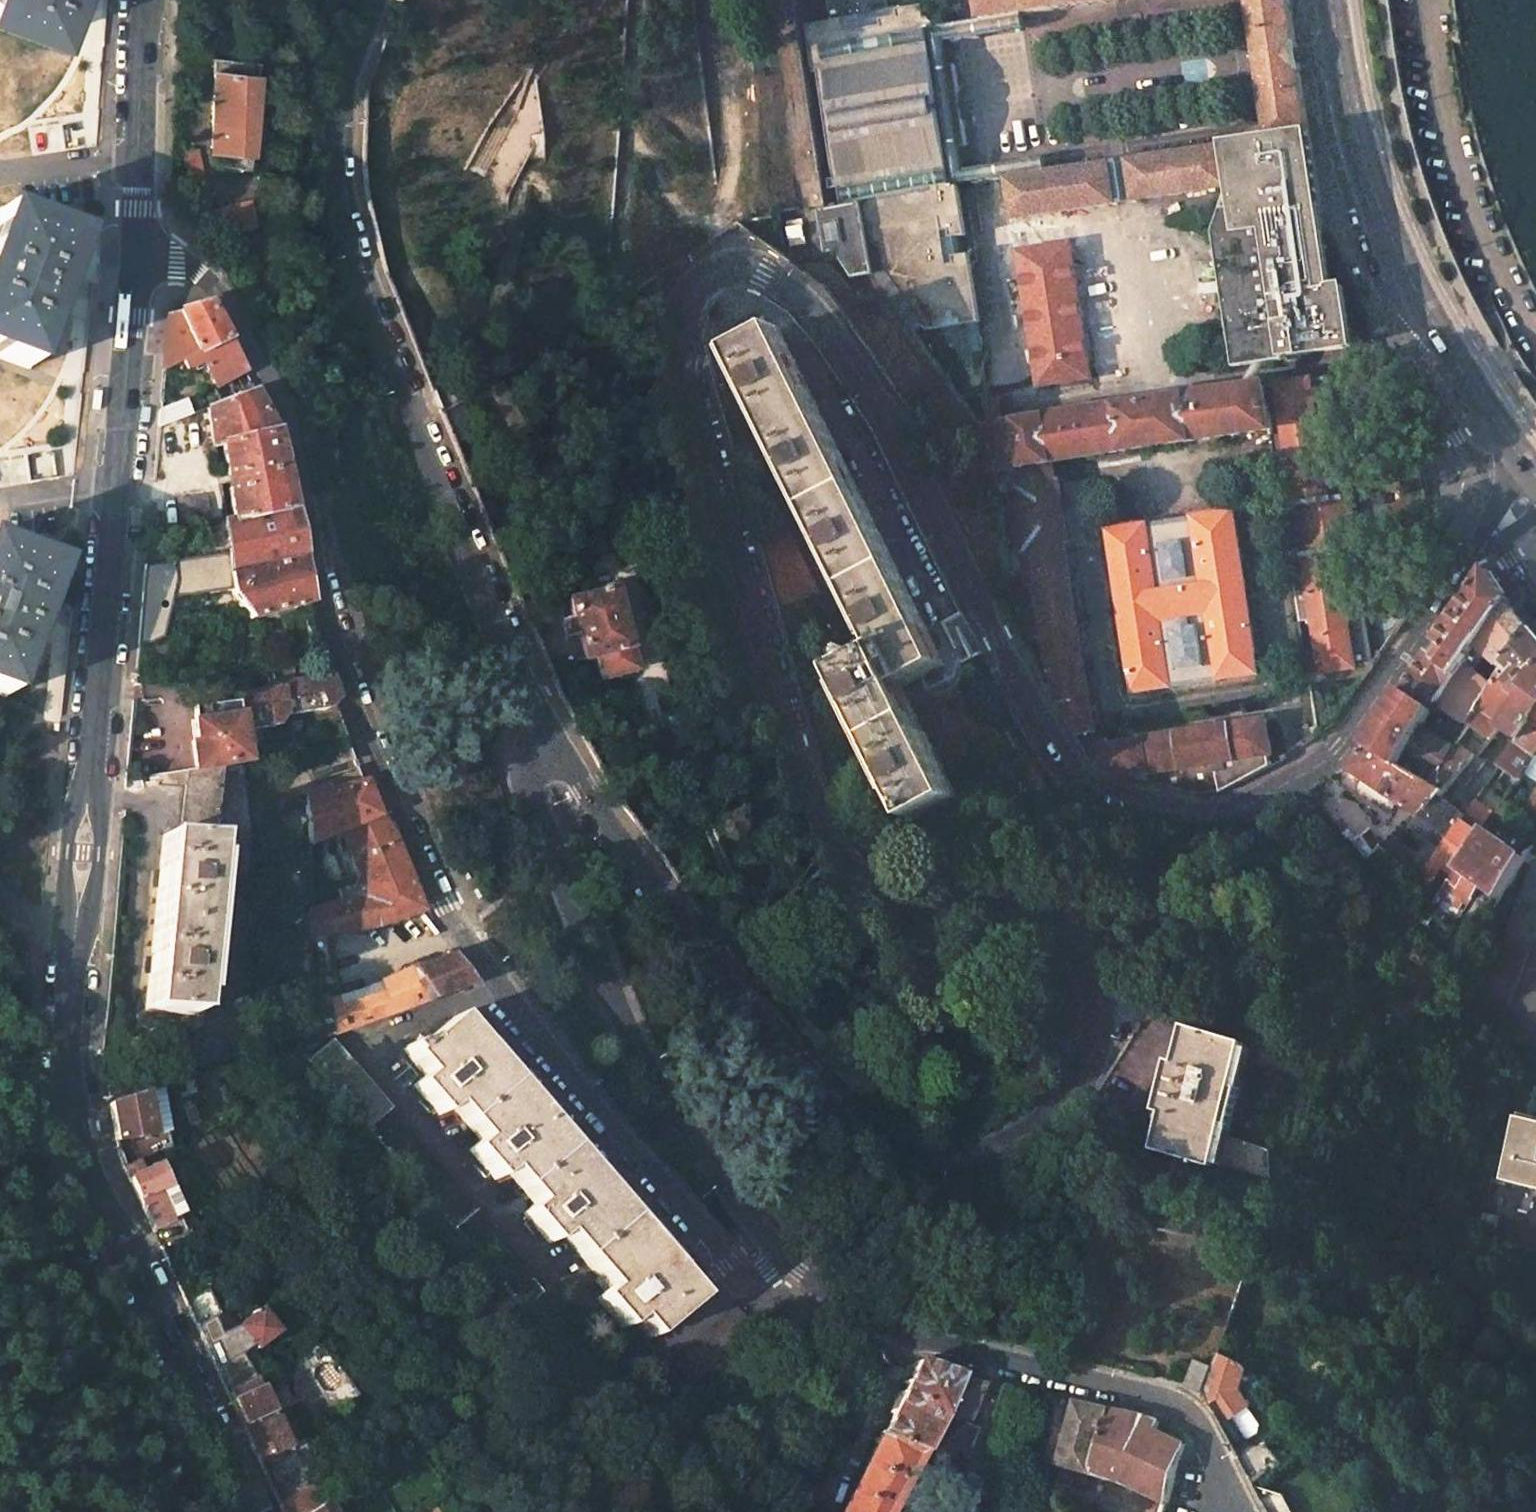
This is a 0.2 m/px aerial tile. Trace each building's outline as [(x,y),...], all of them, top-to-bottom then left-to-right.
[(51,37),(64,0),(0,0),(0,18),(51,37)] [(985,21),(1022,16),(1127,0),(982,0),(985,21)] [(1256,62),(1267,140),(1309,134),(1298,56),(1290,0),(1247,0),(1256,62)] [(957,123),(953,94),(960,92),(956,66),(949,67),(947,59),(944,41),(942,27),(924,29),(921,9),(908,11),(907,6),(835,16),(836,21),(803,26),(828,188),(836,187),(839,205),(917,193),(954,187),(957,187),(956,185),(967,183),(965,173),(962,150),(962,149),(968,148),(964,122),(957,123)] [(1022,16),(985,21),(942,27),(944,41),(945,41),(1025,29),(1022,16)] [(258,62),(213,58),(212,71),(214,71),(256,75),(258,62)] [(256,75),(214,71),(211,147),(217,147),(250,149),(253,101),(256,75)] [(1267,140),(1228,146),(1234,185),(1229,186),(1234,219),(1221,221),(1240,344),(1252,358),(1287,353),(1287,358),(1353,347),(1345,287),(1331,289),(1323,232),(1319,207),(1320,207),(1309,134),(1267,140)] [(1014,219),(1208,189),(1229,186),(1234,185),(1228,146),(1220,147),(1131,160),(1129,161),(1047,173),(1018,178),(1008,179),(1014,219)] [(250,149),(217,147),(217,164),(249,166),(250,149)] [(196,148),(184,151),(202,241),(254,230),(249,203),(209,212),(196,148)] [(1046,162),(965,173),(967,183),(967,185),(968,185),(1008,179),(1018,178),(1047,173),(1046,162)] [(983,350),(969,263),(969,257),(964,258),(961,236),(965,235),(957,187),(954,187),(917,193),(931,284),(885,291),(961,397),(985,394),(990,393),(985,361),(983,350)] [(839,261),(853,278),(873,275),(885,291),(931,284),(917,193),(839,205),(834,205),(835,207),(844,254),(844,255),(838,257),(839,261)] [(844,254),(835,207),(834,205),(805,210),(812,256),(837,253),(838,257),(844,255),(844,254)] [(0,210),(0,358),(29,368),(76,238),(0,210)] [(1019,252),(1039,386),(1092,378),(1072,244),(1067,245),(1019,252)] [(207,304),(178,311),(197,354),(227,340),(207,304)] [(178,311),(168,313),(163,370),(189,358),(197,354),(178,311)] [(780,328),(735,350),(751,382),(868,619),(883,650),(901,688),(903,687),(947,666),(780,328)] [(227,340),(197,354),(205,366),(215,387),(244,371),(227,340)] [(197,354),(189,358),(196,370),(205,366),(197,354)] [(1296,507),(1331,502),(1312,380),(1278,385),(1296,507)] [(751,382),(745,385),(862,622),(868,619),(751,382)] [(1273,439),(1281,438),(1273,386),(1265,387),(1271,429),(1273,439)] [(1169,445),(1271,429),(1265,387),(1231,392),(1163,402),(1169,445)] [(254,391),(207,409),(213,446),(221,445),(275,433),(273,425),(254,391)] [(186,400),(159,410),(157,428),(192,415),(186,400)] [(1054,462),(1161,446),(1169,445),(1163,402),(990,428),(988,429),(994,470),(1018,467),(1054,462)] [(275,433),(221,445),(233,522),(292,510),(275,433)] [(1020,488),(1056,483),(1054,462),(1018,467),(1020,488)] [(1065,543),(1068,542),(1060,482),(1056,483),(1020,488),(1010,490),(1018,549),(1029,548),(1065,543)] [(292,510),(233,522),(222,523),(223,531),(226,554),(230,591),(230,595),(250,619),(310,603),(292,510)] [(1221,680),(1260,674),(1236,510),(1194,517),(1194,519),(1150,525),(1149,524),(1108,529),(1133,693),(1170,687),(1170,689),(1222,681),(1221,680)] [(785,522),(758,535),(778,607),(821,594),(785,522)] [(223,531),(181,536),(183,559),(198,558),(226,554),(223,531)] [(1029,548),(1041,638),(1079,633),(1065,543),(1029,548)] [(0,547),(0,694),(6,696),(53,568),(0,547)] [(1294,575),(1306,574),(1304,558),(1302,548),(1290,551),(1294,575)] [(1327,673),(1356,668),(1338,553),(1304,558),(1306,574),(1318,651),(1322,674),(1327,673)] [(230,591),(226,554),(198,558),(183,559),(185,588),(201,586),(208,586),(209,594),(230,591)] [(1488,570),(1439,641),(1464,665),(1510,602),(1488,570)] [(611,588),(567,600),(573,620),(561,623),(565,637),(576,633),(584,660),(595,658),(601,679),(632,671),(611,588)] [(1454,745),(1467,725),(1505,668),(1502,666),(1530,629),(1510,602),(1464,665),(1435,704),(1431,710),(1398,765),(1428,785),(1454,745)] [(1467,725),(1492,738),(1500,728),(1522,699),(1514,691),(1532,677),(1535,671),(1535,636),(1530,629),(1502,666),(1505,668),(1467,725)] [(1095,742),(1079,633),(1041,638),(1048,692),(1080,744),(1095,742)] [(1439,641),(1404,691),(1431,710),(1435,704),(1464,665),(1439,641)] [(154,647),(138,645),(136,657),(152,659),(154,647)] [(883,650),(840,671),(912,819),(957,797),(903,687),(901,688),(883,650)] [(1316,710),(1332,707),(1327,673),(1322,674),(1318,651),(1306,654),(1309,674),(1316,710)] [(1500,728),(1519,740),(1535,717),(1535,671),(1532,677),(1514,691),(1522,699),(1500,728)] [(1294,687),(1304,745),(1320,733),(1316,710),(1309,674),(1292,677),(1294,687)] [(244,696),(230,697),(231,703),(194,707),(196,740),(191,740),(192,770),(217,767),(244,761),(242,733),(274,729),(283,717),(326,712),(336,700),(329,680),(291,684),(273,685),(273,693),(244,696)] [(637,682),(611,689),(622,723),(648,716),(637,682)] [(1404,691),(1366,745),(1398,765),(1431,710),(1404,691)] [(1501,766),(1520,780),(1524,774),(1535,757),(1535,717),(1519,740),(1501,766)] [(1267,719),(1164,735),(1140,740),(1106,746),(1101,747),(1100,741),(1095,742),(1080,744),(1089,759),(1107,772),(1181,791),(1184,792),(1198,795),(1219,792),(1271,764),(1269,755),(1272,755),(1267,719)] [(1140,740),(1164,735),(1163,729),(1139,735),(1140,740)] [(1366,745),(1347,768),(1411,811),(1420,818),(1440,795),(1426,788),(1428,785),(1398,765),(1366,745)] [(1428,785),(1426,788),(1440,795),(1454,781),(1477,755),(1454,745),(1428,785)] [(1477,755),(1454,781),(1462,788),(1486,763),(1477,755)] [(1524,774),(1535,781),(1535,757),(1524,774)] [(192,770),(186,771),(179,836),(210,839),(217,767),(192,770)] [(1341,779),(1306,793),(1376,872),(1399,842),(1391,833),(1369,810),(1341,779)] [(332,791),(305,798),(309,843),(341,831),(375,813),(365,785),(363,782),(332,791)] [(1420,818),(1413,826),(1434,843),(1441,849),(1465,815),(1440,795),(1420,818)] [(1384,797),(1369,810),(1391,833),(1407,819),(1384,797)] [(1441,849),(1441,850),(1459,862),(1493,813),(1477,801),(1465,815),(1441,849)] [(375,813),(341,831),(362,884),(337,891),(340,904),(308,911),(308,935),(326,933),(378,925),(410,914),(419,910),(387,829),(375,813)] [(1485,830),(1457,870),(1465,876),(1485,890),(1501,900),(1519,870),(1526,859),(1485,830)] [(179,836),(163,835),(146,1010),(193,1015),(210,839),(179,836)] [(219,840),(210,839),(193,1015),(203,1016),(219,840)] [(1434,843),(1417,867),(1425,873),(1441,850),(1441,849),(1434,843)] [(1474,1000),(1501,1011),(1535,929),(1535,855),(1474,1000)] [(1485,890),(1465,876),(1458,887),(1477,900),(1485,890)] [(453,954),(409,971),(432,999),(474,983),(453,954)] [(383,989),(335,1007),(338,1033),(432,999),(409,971),(402,974),(380,984),(381,985),(383,989)] [(409,1055),(408,1056),(424,1075),(414,1084),(440,1115),(450,1105),(480,1139),(469,1148),(495,1179),(506,1170),(535,1203),(524,1212),(550,1243),(561,1233),(582,1258),(623,1222),(475,1049),(480,1045),(455,1016),(435,1034),(431,1029),(422,1036),(426,1041),(415,1050),(409,1055)] [(1173,1099),(1158,1150),(1212,1166),(1248,1045),(1194,1029),(1179,1080),(1172,1078),(1167,1097),(1173,1099)] [(334,1039),(309,1061),(370,1132),(375,1128),(372,1125),(389,1110),(392,1107),(334,1039)] [(190,1078),(175,1082),(181,1098),(196,1093),(190,1078)] [(169,1148),(157,1089),(109,1104),(116,1141),(118,1154),(123,1167),(138,1160),(169,1148)] [(375,1128),(370,1132),(512,1297),(534,1278),(389,1110),(372,1125),(375,1128)] [(1508,1186),(1535,1193),(1535,1122),(1524,1119),(1508,1186)] [(144,1172),(138,1160),(123,1167),(129,1180),(144,1172)] [(144,1172),(129,1180),(152,1230),(171,1222),(182,1217),(177,1207),(167,1185),(158,1165),(144,1172)] [(1491,1242),(1535,1253),(1535,1193),(1508,1186),(1490,1182),(1479,1228),(1494,1232),(1491,1242)] [(667,1273),(623,1222),(582,1258),(608,1288),(597,1297),(623,1328),(634,1318),(651,1338),(698,1298),(673,1269),(667,1273)] [(534,1278),(512,1297),(523,1309),(544,1291),(534,1278)] [(259,1309),(237,1326),(255,1349),(277,1332),(259,1309)] [(210,1314),(196,1327),(206,1350),(221,1337),(210,1314)] [(239,1354),(216,1371),(225,1390),(230,1402),(243,1391),(256,1379),(239,1354)] [(1212,1368),(1204,1390),(1203,1392),(1212,1408),(1218,1404),(1226,1416),(1227,1417),(1247,1406),(1240,1395),(1246,1379),(1249,1371),(1245,1365),(1217,1354),(1212,1368)] [(924,1453),(963,1376),(918,1360),(882,1436),(924,1453)] [(1196,1362),(1187,1384),(1204,1390),(1212,1368),(1196,1362)] [(243,1391),(230,1402),(241,1424),(272,1411),(261,1388),(271,1384),(264,1371),(256,1379),(243,1391)] [(924,1453),(917,1467),(949,1481),(968,1432),(967,1431),(986,1381),(963,1376),(924,1453)] [(1077,1402),(1059,1464),(1088,1472),(1125,1483),(1167,1504),(1167,1503),(1168,1503),(1177,1464),(1185,1445),(1156,1430),(1160,1422),(1150,1418),(1077,1402)] [(272,1411),(241,1424),(258,1460),(278,1448),(288,1442),(272,1411)] [(846,1511),(893,1511),(901,1500),(905,1491),(917,1467),(924,1453),(882,1436),(882,1437),(846,1511)] [(325,1501),(311,1510),(312,1511),(330,1511),(325,1501)] [(780,1511),(799,1511),(800,1510),(786,1502),(780,1511)]
